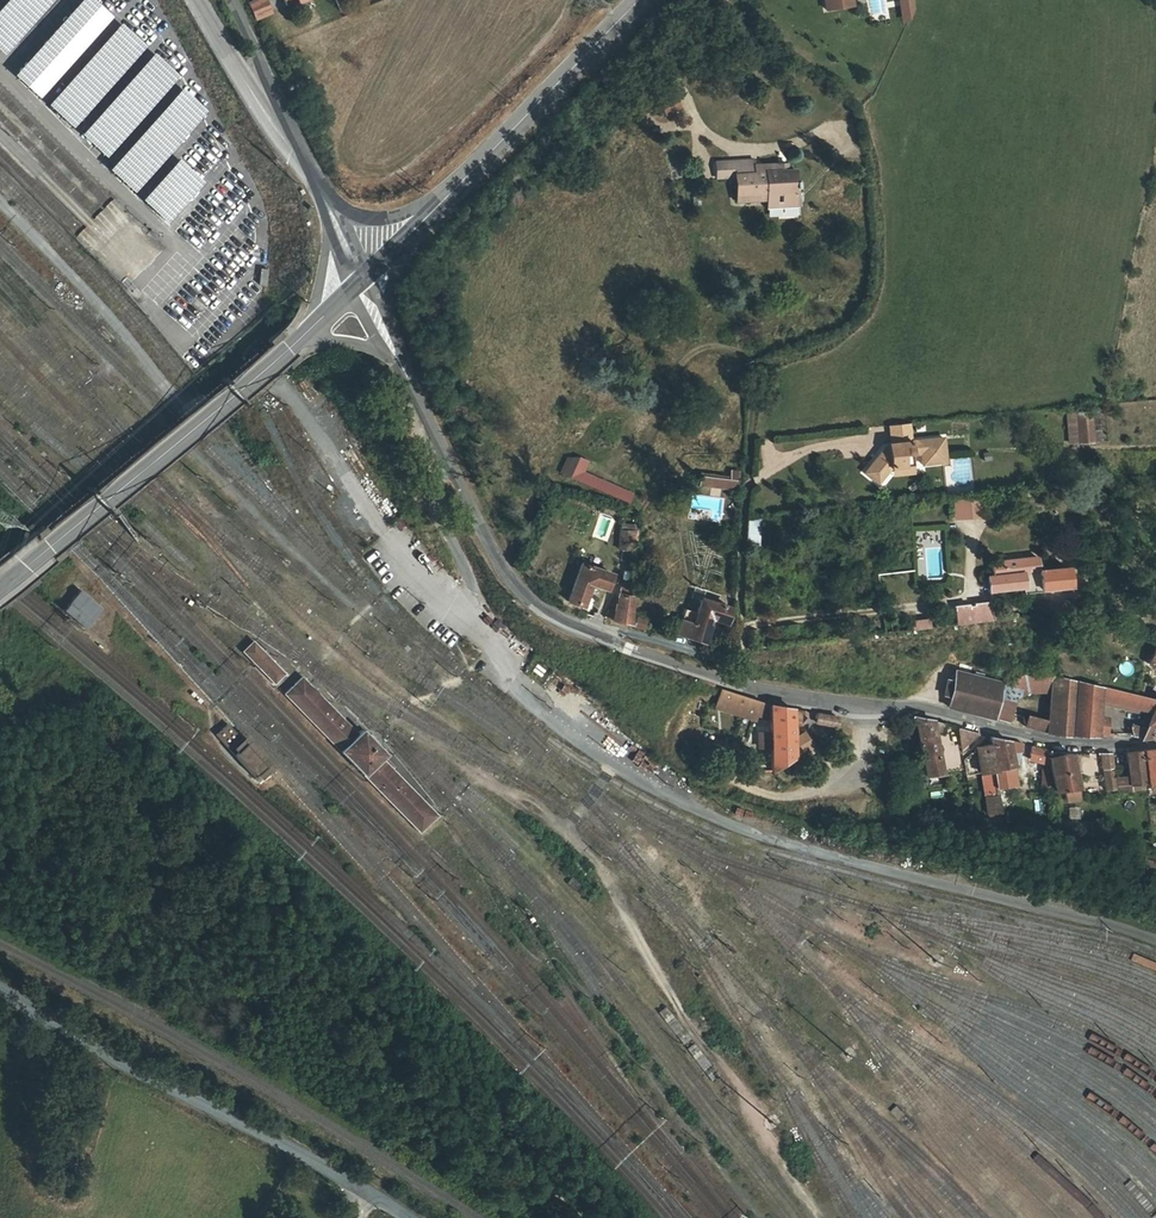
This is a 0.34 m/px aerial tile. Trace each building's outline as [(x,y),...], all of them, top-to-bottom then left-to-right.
[(7,53),(54,0),(0,0),(0,47),(7,53)] [(116,14),(100,0),(80,0),(15,74),(41,98),(116,14)] [(824,9),(841,7),(842,0),(823,0),(824,9)] [(368,6),(363,19),(376,24),(381,12),(368,6)] [(172,152),(213,103),(112,19),(57,84),(59,85),(41,107),(173,217),(205,179),(172,152)] [(727,178),(735,177),(737,200),(780,197),(781,211),(797,210),(796,196),(794,170),(777,171),(776,163),(766,164),(766,172),(755,173),(755,165),(754,159),(726,161),(727,178)] [(726,161),(711,162),(713,179),(727,178),(726,161)] [(776,163),(777,171),(786,171),(785,163),(776,163)] [(766,172),(766,164),(755,165),(755,173),(766,172)] [(149,232),(145,227),(140,231),(145,236),(149,232)] [(1098,411),(1089,412),(1091,441),(1100,440),(1098,411)] [(1078,442),(1076,412),(1067,412),(1070,442),(1078,442)] [(1089,412),(1076,412),(1078,442),(1091,441),(1089,412)] [(911,441),(909,423),(889,425),(891,443),(888,443),(888,448),(884,448),(865,472),(879,483),(890,468),(892,468),(914,465),(913,454),(921,453),(922,464),(946,462),(943,437),(911,441)] [(561,474),(571,478),(578,458),(570,455),(561,474)] [(595,488),(599,478),(584,471),(589,461),(578,458),(571,478),(595,488)] [(915,472),(914,465),(892,468),(893,475),(915,472)] [(729,470),(729,477),(728,488),(737,489),(739,471),(729,470)] [(728,488),(729,477),(701,474),(700,485),(728,488)] [(613,496),(617,485),(599,478),(595,488),(613,496)] [(617,485),(613,496),(629,503),(633,492),(617,485)] [(955,500),(956,519),(983,518),(982,499),(955,500)] [(759,543),(760,518),(747,520),(746,544),(759,543)] [(635,550),(638,524),(622,522),(620,548),(635,550)] [(1038,570),(1037,557),(992,562),(993,575),(989,575),(990,590),(1023,586),(1023,592),(1040,591),(1040,589),(1068,586),(1066,568),(1038,570)] [(612,574),(581,563),(568,599),(583,604),(591,583),(607,587),(612,574)] [(621,586),(620,594),(632,595),(632,587),(621,586)] [(81,589),(64,609),(86,628),(104,609),(81,589)] [(630,623),(632,595),(620,594),(615,618),(630,623)] [(724,622),(729,607),(700,598),(696,613),(685,610),(678,634),(685,635),(692,637),(703,641),(710,617),(724,622)] [(1066,601),(1049,603),(1050,615),(1067,613),(1066,601)] [(989,603),(954,607),(957,625),(990,621),(989,603)] [(635,624),(647,627),(649,620),(637,616),(635,624)] [(930,617),(914,619),(916,629),(931,626),(930,617)] [(275,684),(287,672),(254,639),(243,651),(275,684)] [(949,706),(993,717),(1000,686),(1000,682),(985,679),(987,673),(976,670),(975,677),(958,673),(949,706)] [(284,693),(341,751),(360,733),(303,675),(284,693)] [(1000,686),(1016,698),(1032,691),(1052,691),(1054,676),(1027,675),(1000,686)] [(1049,732),(1070,734),(1074,681),(1054,676),(1052,691),(1050,720),(1049,732)] [(945,696),(951,697),(954,680),(948,679),(945,696)] [(1135,694),(1143,696),(1147,682),(1141,680),(1135,694)] [(1095,734),(1095,724),(1097,703),(1145,714),(1140,726),(1132,722),(1131,727),(1132,733),(1134,736),(1135,736),(1137,737),(1140,736),(1155,734),(1155,698),(1155,699),(1143,696),(1135,694),(1074,681),(1070,734),(1095,734)] [(1016,698),(1000,686),(993,717),(1011,722),(1016,698)] [(740,693),(723,688),(718,705),(756,717),(757,712),(762,700),(740,693)] [(771,704),(762,700),(757,712),(771,717),(771,704)] [(772,770),(794,757),(809,748),(803,734),(793,738),(793,708),(771,704),(771,717),(771,718),(772,770)] [(817,713),(817,725),(840,726),(840,714),(817,713)] [(1049,732),(1050,720),(1030,716),(1027,726),(1049,732)] [(932,717),(916,717),(926,774),(941,772),(933,726),(942,726),(943,720),(937,718),(932,717)] [(1095,724),(1095,734),(1109,734),(1109,726),(1095,724)] [(341,751),(364,775),(382,757),(388,751),(365,728),(360,733),(341,751)] [(247,734),(243,738),(234,745),(238,750),(251,738),(247,734)] [(1008,738),(992,737),(993,741),(993,742),(994,745),(995,750),(997,768),(999,785),(1013,784),(1015,784),(1010,754),(1009,745),(1021,741),(1008,738)] [(993,742),(978,744),(979,753),(995,750),(994,745),(993,742)] [(1045,748),(1034,745),(1029,758),(1047,762),(1045,748)] [(1145,749),(1149,787),(1155,787),(1155,748),(1153,749),(1145,749)] [(995,750),(979,753),(981,770),(997,768),(995,750)] [(1140,750),(1126,752),(1129,771),(1115,773),(1117,793),(1131,792),(1130,784),(1143,783),(1140,750)] [(1072,752),(1048,757),(1055,799),(1064,797),(1065,801),(1081,797),(1072,752)] [(1114,753),(1101,753),(1103,774),(1115,772),(1114,753)] [(1080,755),(1081,775),(1099,774),(1098,754),(1080,755)] [(440,815),(382,757),(364,775),(420,833),(440,815)] [(999,785),(998,785),(999,793),(999,796),(1014,794),(1013,784),(999,785)] [(999,793),(985,795),(987,809),(991,809),(991,813),(1002,813),(999,796),(999,793)]
